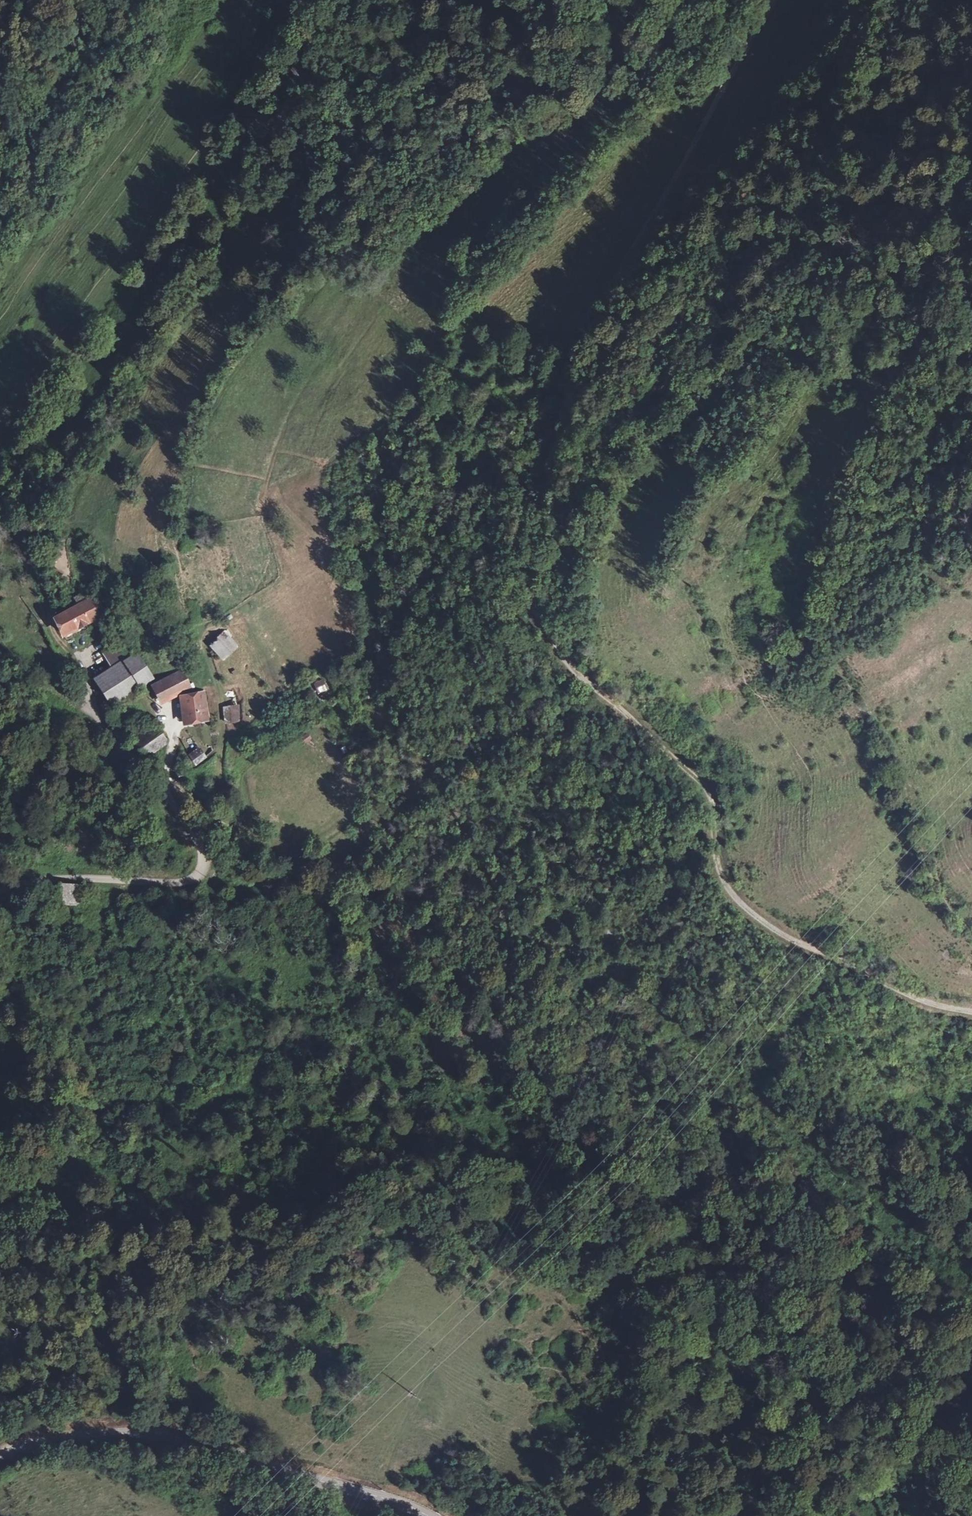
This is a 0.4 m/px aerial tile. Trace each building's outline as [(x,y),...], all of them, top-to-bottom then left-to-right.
[(90,596),(79,601),(82,608),(94,602),(90,596)] [(82,608),(56,621),(65,638),(68,636),(90,625),(112,613),(104,597),(94,602),(82,608)] [(225,637),(212,646),(224,662),(237,653),(225,637)] [(113,669),(96,678),(110,702),(138,686),(125,662),(114,644),(103,650),(113,669)] [(137,655),(125,662),(138,686),(151,679),(137,655)] [(181,671),(171,677),(151,688),(158,701),(178,690),(189,685),(181,671)] [(323,678),(311,683),(316,694),(327,690),(323,678)] [(184,701),(188,725),(210,723),(206,696),(184,701)] [(241,709),(226,711),(227,724),(242,722),(241,709)] [(166,741),(154,727),(135,744),(147,757),(166,741)] [(204,762),(196,752),(187,761),(195,770),(204,762)]
